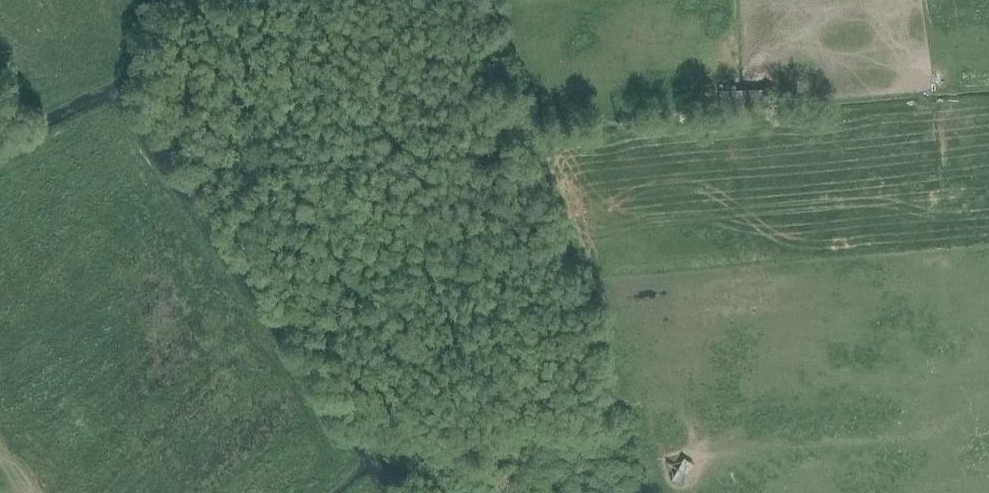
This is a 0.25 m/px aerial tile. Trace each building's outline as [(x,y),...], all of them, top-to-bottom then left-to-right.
[(742,101),(767,101),(767,89),(742,89),(742,101)] [(675,440),(685,433),(676,421),(666,429),(675,440)]
